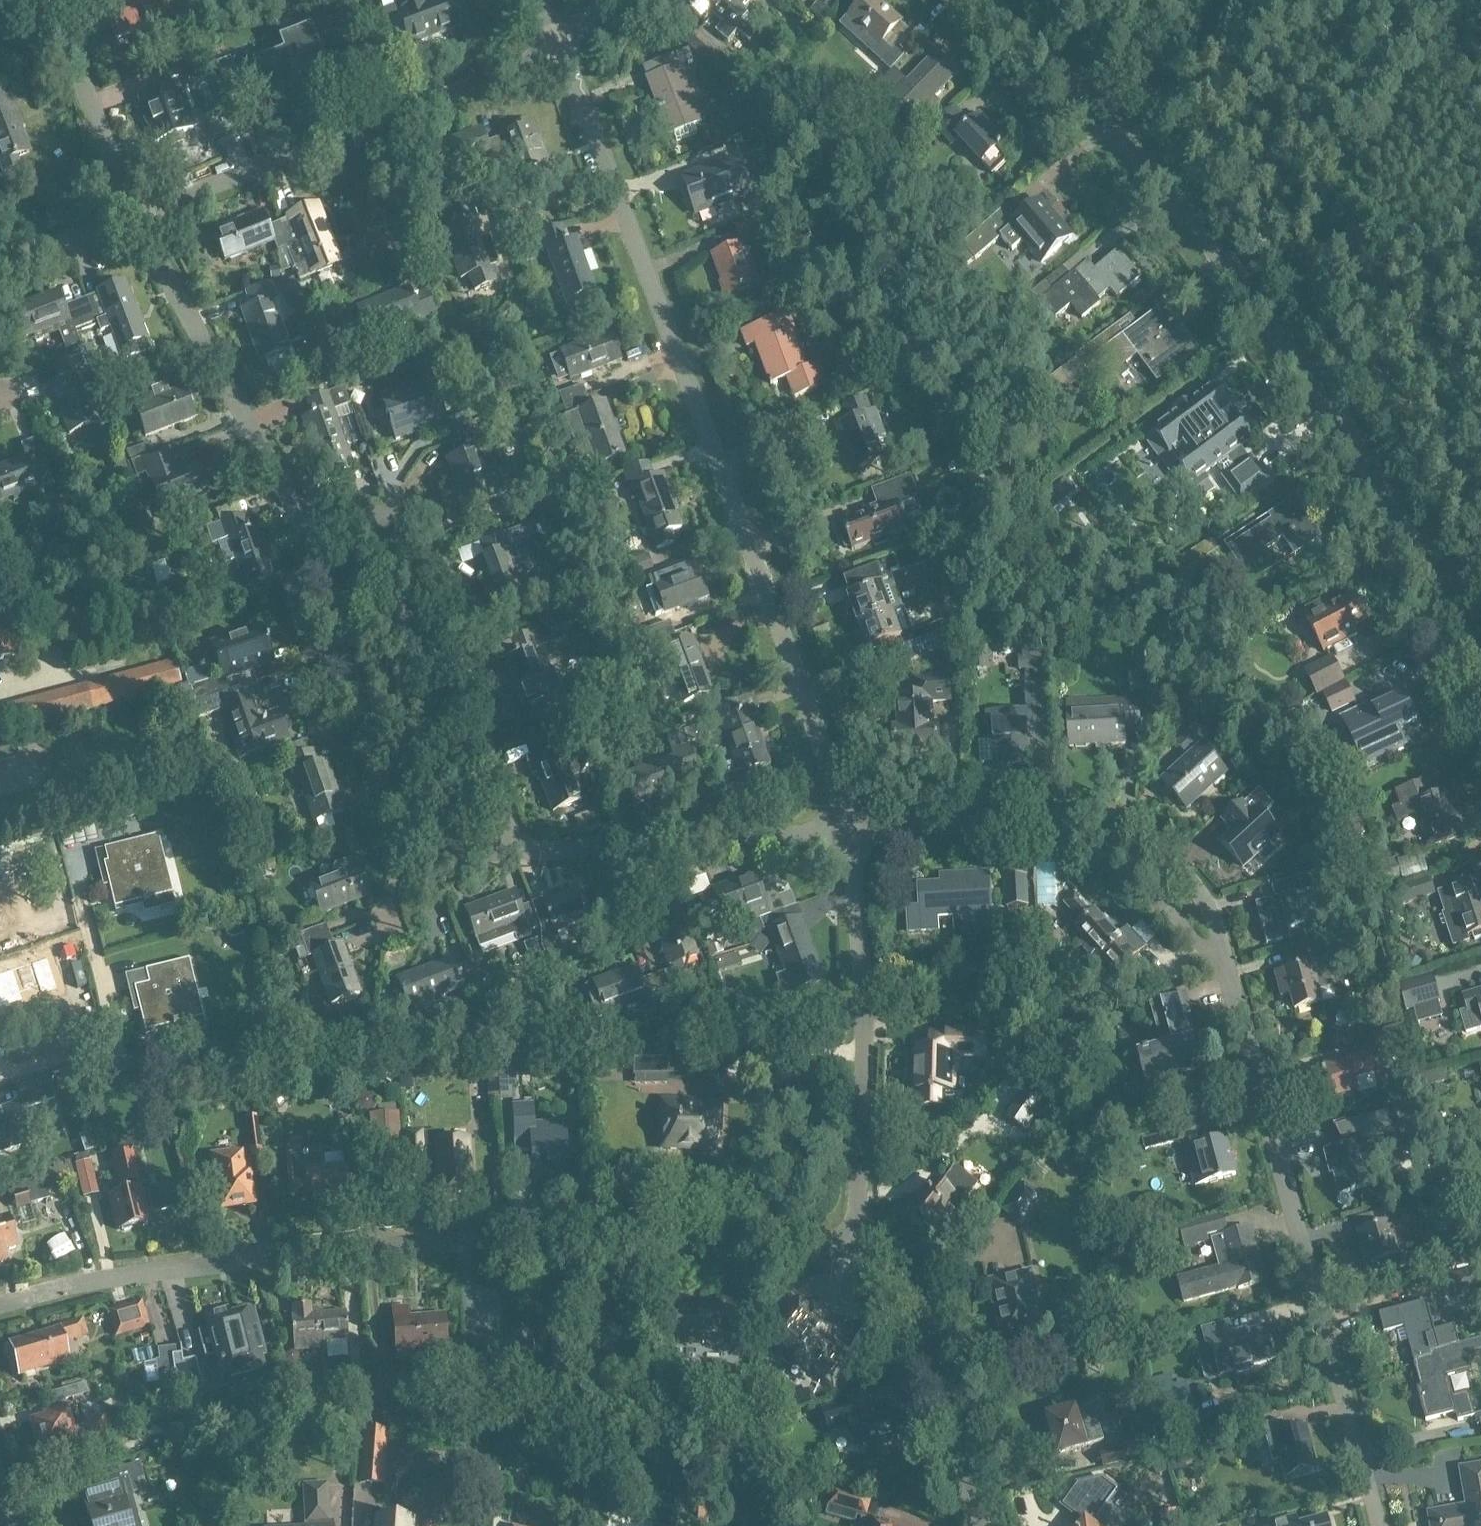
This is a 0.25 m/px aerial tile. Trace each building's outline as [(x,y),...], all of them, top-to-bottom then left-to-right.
[(105,2),(118,37),(152,24),(157,37),(189,25),(180,2),(166,7),(163,0),(110,0),(105,2)] [(383,16),(398,10),(400,14),(398,15),(409,45),(458,27),(455,20),(459,19),(452,1),(449,2),(448,0),(436,0),(426,4),(425,0),(377,0),(383,16)] [(718,0),(685,0),(681,5),(705,25),(714,15),(723,22),(716,31),(729,42),(738,32),(751,43),(758,34),(743,21),(718,0)] [(743,21),(759,2),(757,0),(718,0),(743,21)] [(839,22),(891,69),(921,35),(913,28),(910,31),(901,24),(903,22),(879,0),(859,0),(839,22)] [(810,12),(822,21),(831,12),(819,1),(810,12)] [(293,76),(298,88),(294,75),(325,64),(316,38),(333,32),(346,69),(359,63),(341,15),(279,38),(283,50),(282,50),(292,76),(293,76)] [(698,31),(687,44),(708,61),(718,49),(698,31)] [(292,76),(282,50),(235,67),(230,56),(216,61),(225,86),(257,74),(266,100),(298,88),(293,76),(292,76)] [(667,72),(649,78),(660,108),(658,109),(667,133),(698,122),(693,108),(698,106),(684,65),(693,62),(689,50),(662,60),(667,72)] [(960,72),(939,51),(909,82),(895,69),(878,87),(889,98),(888,99),(913,123),(929,107),(932,111),(940,102),(935,97),(948,84),(950,86),(951,84),(949,82),(960,72)] [(169,86),(140,97),(155,140),(167,136),(169,141),(173,144),(183,140),(184,135),(182,131),(194,126),(180,88),(190,85),(182,62),(163,69),(169,86)] [(1,159),(30,148),(18,114),(20,113),(11,88),(0,92),(0,155),(1,159)] [(737,115),(742,132),(759,126),(753,109),(737,115)] [(957,109),(938,127),(954,144),(960,138),(993,174),(1010,158),(1001,149),(1006,144),(980,115),(971,124),(957,109)] [(213,112),(198,118),(210,150),(226,144),(213,112)] [(507,135),(497,138),(506,161),(517,158),(528,190),(554,181),(540,138),(539,138),(533,122),(506,131),(507,135)] [(506,161),(497,138),(485,142),(481,129),(439,144),(448,171),(491,156),(494,166),(506,161)] [(744,135),(734,139),(740,158),(750,155),(765,149),(762,140),(758,130),(744,135)] [(748,189),(737,160),(685,179),(697,212),(749,193),(748,189)] [(443,228),(460,277),(466,274),(473,292),(502,281),(496,265),(498,264),(489,240),(479,244),(470,219),(473,217),(468,203),(445,212),(450,225),(448,226),(443,228)] [(1002,212),(964,245),(977,260),(1003,237),(1015,252),(1025,243),(1043,264),(1073,237),(1043,203),(1015,227),(1002,212)] [(279,219),(288,243),(300,238),(313,270),(338,260),(321,218),(320,219),(315,205),(288,215),(288,217),(280,220),(279,219)] [(288,243),(279,219),(269,224),(263,210),(215,229),(226,256),(274,237),(278,247),(288,243)] [(744,244),(713,255),(723,283),(721,283),(725,294),(727,294),(727,295),(759,283),(747,251),(752,249),(747,237),(762,232),(758,221),(737,229),(741,241),(743,240),(744,244)] [(560,228),(536,236),(541,250),(547,249),(569,313),(589,306),(584,293),(592,290),(574,238),(565,242),(560,228)] [(1066,267),(1036,291),(1058,318),(1073,305),(1084,318),(1103,303),(1100,299),(1112,289),(1119,298),(1142,277),(1121,250),(1097,269),(1090,262),(1074,276),(1066,267)] [(272,278),(281,277),(280,267),(270,268),(272,278)] [(303,307),(314,300),(307,291),(304,293),(293,277),(285,282),(303,307)] [(87,295),(96,318),(97,322),(97,323),(100,331),(112,327),(124,358),(150,349),(144,335),(146,334),(125,278),(102,287),(103,289),(87,295)] [(251,305),(244,307),(261,357),(288,348),(272,299),(277,298),(271,282),(246,291),(251,305)] [(303,307),(285,282),(279,287),(297,312),(303,307)] [(409,287),(356,307),(367,336),(418,317),(421,321),(436,315),(426,290),(412,295),(409,287)] [(95,319),(87,297),(64,306),(59,292),(6,311),(17,340),(33,334),(69,321),(72,329),(75,328),(96,320),(95,319)] [(1118,327),(1080,355),(1088,366),(1104,354),(1116,371),(1142,352),(1161,379),(1202,349),(1169,305),(1125,337),(1118,327)] [(789,315),(743,332),(748,345),(756,342),(771,383),(787,377),(794,397),(827,385),(819,364),(809,368),(789,315)] [(473,326),(461,330),(465,342),(478,338),(473,326)] [(608,334),(560,353),(570,379),(618,361),(608,334)] [(98,362),(105,350),(94,344),(87,356),(98,362)] [(60,379),(52,383),(71,432),(100,421),(81,374),(92,369),(85,353),(55,366),(60,379)] [(1088,375),(1077,359),(1050,379),(1061,395),(1088,375)] [(520,388),(531,384),(528,372),(516,377),(520,388)] [(429,376),(381,394),(398,439),(446,421),(429,376)] [(116,381),(109,380),(106,391),(114,392),(116,381)] [(154,397),(136,405),(146,433),(194,414),(184,386),(169,392),(165,381),(150,387),(154,397)] [(562,406),(586,397),(582,386),(558,395),(562,406)] [(313,413),(304,417),(326,477),(354,466),(333,409),(350,403),(344,387),(308,400),(313,413)] [(1220,394),(1216,388),(1195,403),(1193,402),(1180,411),(1181,413),(1157,430),(1172,451),(1174,449),(1180,458),(1178,460),(1193,480),(1229,454),(1238,467),(1225,477),(1240,498),(1266,479),(1251,458),(1249,459),(1240,446),(1252,438),(1227,403),(1229,401),(1222,392),(1220,394)] [(589,405),(586,397),(562,406),(581,459),(594,455),(598,465),(627,455),(607,398),(589,405)] [(866,399),(846,406),(851,419),(838,424),(844,440),(849,439),(859,467),(883,459),(876,440),(886,435),(876,409),(871,411),(866,399)] [(477,433),(454,441),(459,456),(448,460),(466,507),(494,496),(506,492),(506,490),(498,468),(495,467),(485,470),(477,448),(482,446),(477,433)] [(0,466),(0,499),(12,495),(14,500),(37,492),(41,506),(47,504),(56,527),(76,520),(65,488),(48,493),(46,488),(54,485),(45,460),(44,460),(36,437),(20,443),(25,458),(0,466)] [(131,459),(155,450),(150,439),(126,447),(131,459)] [(124,459),(121,450),(112,453),(115,462),(124,459)] [(155,450),(131,459),(135,470),(146,466),(162,508),(188,498),(173,456),(160,461),(155,450)] [(648,464),(623,473),(629,488),(633,487),(656,549),(677,541),(673,530),(681,527),(662,475),(653,478),(648,464)] [(846,548),(851,546),(853,549),(874,541),(876,546),(890,541),(888,536),(910,528),(909,527),(924,521),(924,520),(915,497),(918,496),(911,477),(877,489),(884,508),(869,513),(843,523),(847,536),(842,538),(846,548)] [(621,502),(602,487),(591,501),(606,514),(608,512),(611,514),(621,502)] [(1063,501),(1053,489),(1044,496),(1053,509),(1063,501)] [(946,491),(929,500),(945,531),(963,522),(946,491)] [(1275,521),(1241,543),(1232,549),(1243,566),(1252,560),(1286,538),(1297,555),(1325,538),(1299,498),(1272,516),(1275,521)] [(244,514),(219,523),(225,540),(229,538),(246,586),(275,576),(258,526),(249,529),(244,514)] [(540,522),(540,523),(545,537),(554,534),(549,519),(540,522)] [(225,540),(219,523),(206,528),(211,545),(225,540)] [(522,596),(530,593),(531,590),(526,576),(537,572),(528,546),(546,539),(540,523),(506,535),(481,543),(486,557),(478,561),(495,610),(524,599),(522,596)] [(905,553),(875,564),(879,576),(890,572),(909,565),(909,567),(927,560),(923,547),(905,553)] [(653,571),(646,554),(629,561),(636,578),(653,571)] [(849,598),(859,624),(892,613),(894,612),(903,608),(894,582),(890,572),(879,576),(875,564),(843,575),(851,597),(849,598)] [(697,570),(655,585),(665,612),(706,597),(697,570)] [(1322,601),(1306,609),(1310,616),(1308,617),(1325,651),(1359,634),(1355,625),(1369,617),(1356,592),(1325,607),(1322,601)] [(645,606),(652,627),(659,625),(652,604),(645,606)] [(0,606),(0,660),(19,656),(6,605),(0,606)] [(896,624),(892,613),(859,624),(869,650),(900,639),(901,638),(909,659),(959,642),(952,620),(912,633),(907,620),(896,624)] [(561,622),(486,650),(491,664),(507,658),(525,706),(554,695),(553,692),(557,691),(559,685),(554,669),(552,668),(544,647),(567,638),(561,622)] [(271,662),(269,655),(259,626),(211,643),(221,672),(222,676),(223,678),(225,677),(271,662)] [(672,634),(642,645),(647,657),(657,653),(666,680),(676,677),(685,701),(710,692),(691,638),(676,644),(672,634)] [(1023,663),(1043,662),(1042,652),(1023,653),(1023,657),(1023,663)] [(1318,695),(1347,681),(1334,656),(1306,670),(1318,695)] [(179,658),(8,705),(15,731),(187,683),(179,658)] [(191,687),(212,679),(208,666),(186,673),(191,687)] [(897,724),(895,725),(896,751),(940,748),(938,719),(937,719),(936,704),(952,703),(950,675),(912,677),(913,695),(895,696),(897,724)] [(1348,683),(1324,695),(1333,713),(1357,701),(1348,683)] [(1029,710),(989,711),(990,740),(995,739),(996,764),(1032,762),(1030,717),(1045,716),(1043,684),(1028,684),(1029,710)] [(223,692),(204,699),(209,715),(225,709),(242,757),(270,748),(270,747),(288,740),(286,732),(289,730),(291,727),(290,723),(288,720),(285,718),(281,718),(278,710),(264,715),(258,713),(253,699),(235,705),(229,690),(223,692)] [(1401,728),(1420,719),(1408,693),(1378,707),(1376,701),(1344,715),(1352,732),(1358,729),(1372,760),(1408,744),(1401,728)] [(755,694),(711,710),(716,724),(721,723),(739,773),(736,775),(734,778),(736,783),(742,786),(761,779),(757,767),(768,763),(749,711),(760,707),(755,694)] [(1125,709),(1070,711),(1071,746),(1128,744),(1127,731),(1142,731),(1140,700),(1130,700),(1130,696),(1124,696),(1125,709)] [(683,732),(683,743),(714,733),(710,721),(683,731),(683,732)] [(572,722),(536,736),(542,750),(533,754),(555,810),(583,799),(575,777),(580,775),(581,772),(577,764),(575,762),(570,764),(562,745),(578,739),(572,722)] [(1195,756),(1165,783),(1188,809),(1228,773),(1201,743),(1210,735),(1200,724),(1181,741),(1195,756)] [(214,729),(196,736),(206,759),(224,751),(214,729)] [(683,748),(683,743),(683,732),(683,731),(682,729),(666,735),(672,752),(683,748)] [(308,741),(292,747),(295,755),(311,749),(308,741)] [(683,748),(672,752),(674,757),(625,775),(616,778),(613,779),(619,797),(629,794),(633,806),(687,787),(686,784),(683,775),(697,770),(689,746),(683,748)] [(314,751),(289,759),(295,776),(300,774),(316,823),(346,813),(329,763),(319,766),(314,751)] [(1399,804),(1392,807),(1396,821),(1423,811),(1436,844),(1466,833),(1461,820),(1464,819),(1461,810),(1458,811),(1449,789),(1430,796),(1424,781),(1395,792),(1399,804)] [(1233,829),(1218,844),(1241,869),(1256,855),(1265,864),(1277,852),(1269,843),(1277,836),(1260,817),(1273,805),(1259,790),(1226,821),(1233,829)] [(135,806),(107,814),(110,824),(138,815),(135,806)] [(109,884),(114,908),(115,911),(142,904),(144,912),(175,905),(172,893),(173,893),(158,835),(104,848),(107,862),(103,863),(109,884)] [(335,876),(313,884),(323,911),(370,894),(360,866),(355,868),(352,861),(347,860),(335,864),(332,869),(335,876)] [(953,885),(919,887),(921,932),(938,931),(938,918),(977,916),(978,925),(993,924),(990,873),(952,875),(953,885)] [(1271,884),(1275,898),(1258,903),(1269,942),(1291,937),(1288,926),(1305,921),(1297,892),(1314,888),(1310,873),(1271,884)] [(760,919),(797,906),(792,892),(780,896),(776,883),(760,889),(755,874),(712,889),(714,893),(699,898),(711,933),(728,927),(726,921),(751,912),(755,921),(760,919)] [(1028,876),(1005,877),(1006,907),(1029,906),(1028,876)] [(1403,903),(1437,893),(1432,879),(1399,889),(1403,903)] [(1480,938),(1480,883),(1480,879),(1441,891),(1448,913),(1446,913),(1456,946),(1472,941),(1470,935),(1475,933),(1477,939),(1480,938)] [(550,896),(531,903),(539,926),(540,928),(541,938),(540,945),(546,958),(554,955),(563,952),(557,934),(567,930),(565,925),(585,917),(574,888),(561,892),(560,889),(549,893),(550,896)] [(514,892),(466,910),(477,938),(481,948),(513,936),(514,935),(516,940),(531,935),(529,930),(539,926),(531,903),(519,908),(514,892)] [(1075,895),(1066,903),(1083,922),(1076,928),(1086,939),(1081,944),(1092,956),(1098,952),(1117,973),(1146,947),(1127,926),(1118,934),(1096,910),(1091,913),(1075,895)] [(653,975),(662,999),(672,995),(666,980),(686,973),(682,961),(698,955),(678,901),(651,911),(666,952),(665,953),(670,968),(653,975)] [(800,905),(797,906),(760,919),(764,930),(768,928),(785,973),(777,976),(784,995),(822,981),(799,919),(805,917),(800,905)] [(1034,911),(1032,911),(1008,911),(1009,936),(1023,936),(1023,944),(1035,944),(1034,911)] [(305,945),(331,935),(327,923),(301,933),(305,945)] [(742,930),(722,932),(723,943),(743,941),(742,930)] [(331,935),(305,945),(309,955),(314,953),(333,1003),(361,992),(343,943),(335,946),(331,935)] [(1291,970),(1276,974),(1282,998),(1292,996),(1296,1012),(1324,1005),(1314,965),(1326,962),(1320,941),(1297,948),(1302,967),(1299,968),(1298,965),(1291,967),(1291,970)] [(1436,944),(1442,963),(1452,960),(1445,941),(1436,944)] [(554,955),(546,958),(550,970),(558,967),(554,955)] [(55,987),(56,988),(57,988),(47,956),(31,962),(41,991),(55,987)] [(206,1029),(203,1018),(189,959),(145,970),(148,983),(134,987),(139,1009),(145,1032),(146,1035),(172,1029),(174,1036),(206,1029)] [(451,960),(399,979),(409,1006),(459,988),(461,994),(477,988),(468,963),(454,968),(451,960)] [(662,999),(653,975),(641,980),(636,967),(594,982),(604,1008),(645,993),(649,1004),(662,999)] [(0,973),(0,1006),(24,999),(14,969),(0,973)] [(1432,973),(1398,983),(1404,1003),(1406,1011),(1440,1002),(1432,973)] [(1461,1013),(1467,1032),(1480,1028),(1480,991),(1464,996),(1468,1011),(1461,1013)] [(1174,1041),(1139,1051),(1147,1080),(1201,1066),(1193,1035),(1192,1036),(1185,1012),(1193,1010),(1188,994),(1163,1001),(1174,1041)] [(757,1023),(745,1019),(741,1031),(753,1035),(757,1023)] [(913,1064),(912,1078),(916,1078),(916,1088),(922,1088),(921,1104),(941,1105),(942,1089),(955,1089),(956,1053),(982,1054),(983,1034),(931,1032),(930,1048),(917,1048),(916,1064),(913,1064)] [(1020,1033),(1015,1041),(1025,1048),(1030,1039),(1020,1033)] [(669,1075),(668,1051),(668,1049),(632,1048),(632,1075),(669,1075)] [(1011,1067),(1029,1079),(1038,1061),(1022,1051),(1011,1067)] [(1334,1066),(1315,1072),(1322,1098),(1359,1088),(1356,1076),(1380,1069),(1375,1051),(1333,1063),(1334,1066)] [(1051,1068),(1066,1065),(1065,1055),(1049,1059),(1051,1068)] [(532,1062),(513,1063),(497,1064),(499,1101),(512,1100),(512,1087),(517,1087),(516,1076),(533,1075),(532,1062)] [(398,1090),(408,1090),(407,1069),(396,1070),(398,1090)] [(223,1072),(207,1074),(208,1087),(225,1085),(223,1072)] [(47,1073),(14,1084),(23,1109),(55,1098),(47,1073)] [(636,1078),(636,1088),(666,1087),(665,1078),(636,1078)] [(362,1110),(367,1111),(372,1109),(374,1104),(374,1099),(369,1095),(361,1098),(359,1100),(359,1105),(362,1110)] [(1349,1096),(1318,1106),(1322,1119),(1353,1109),(1349,1096)] [(662,1101),(662,1150),(719,1150),(720,1102),(662,1101)] [(1018,1101),(1008,1117),(1027,1129),(1037,1113),(1018,1101)] [(533,1102),(512,1103),(515,1159),(531,1158),(533,1185),(569,1183),(565,1120),(534,1122),(533,1102)] [(0,1108),(0,1146),(27,1137),(16,1103),(0,1108)] [(1349,1144),(1326,1150),(1330,1166),(1335,1165),(1337,1169),(1335,1170),(1341,1191),(1367,1183),(1363,1167),(1370,1165),(1373,1176),(1407,1167),(1397,1131),(1395,1131),(1393,1123),(1399,1121),(1394,1105),(1360,1114),(1361,1119),(1337,1126),(1343,1138),(1347,1137),(1349,1144)] [(396,1111),(379,1112),(368,1113),(371,1157),(375,1157),(376,1177),(399,1175),(398,1155),(401,1155),(399,1111),(396,1111)] [(258,1115),(244,1117),(250,1157),(263,1155),(258,1115)] [(87,1133),(79,1136),(85,1152),(99,1147),(90,1120),(83,1122),(87,1133)] [(1181,1122),(1141,1133),(1146,1151),(1186,1140),(1181,1122)] [(442,1130),(405,1133),(407,1163),(423,1162),(423,1159),(436,1159),(438,1189),(470,1187),(468,1156),(469,1156),(468,1139),(443,1140),(442,1130)] [(1226,1137),(1186,1149),(1196,1185),(1237,1173),(1226,1137)] [(149,1196),(142,1198),(130,1150),(112,1154),(122,1193),(109,1196),(117,1228),(133,1224),(136,1227),(142,1225),(144,1222),(147,1221),(144,1210),(152,1208),(153,1210),(171,1206),(165,1184),(147,1188),(149,1196)] [(318,1152),(286,1155),(289,1191),(306,1189),(307,1196),(311,1195),(312,1206),(350,1202),(350,1201),(356,1201),(354,1178),(347,1179),(346,1167),(324,1169),(323,1155),(318,1152)] [(94,1154),(73,1159),(81,1191),(97,1187),(92,1169),(97,1167),(94,1154)] [(222,1205),(252,1201),(247,1172),(240,1173),(238,1161),(238,1157),(226,1158),(225,1156),(216,1158),(218,1177),(222,1205)] [(49,1192),(47,1186),(62,1182),(57,1164),(42,1168),(12,1178),(14,1186),(11,1187),(16,1203),(29,1199),(31,1199),(30,1198),(49,1192)] [(911,1208),(940,1231),(954,1212),(949,1208),(959,1195),(967,1201),(980,1185),(959,1168),(944,1187),(934,1180),(911,1208)] [(1024,1183),(1002,1212),(1020,1226),(1043,1197),(1024,1183)] [(1390,1223),(1391,1223),(1399,1221),(1396,1208),(1375,1214),(1375,1217),(1378,1226),(1390,1223)] [(35,1232),(53,1228),(49,1212),(31,1216),(35,1232)] [(1223,1213),(1179,1226),(1184,1248),(1209,1242),(1207,1236),(1228,1231),(1223,1213)] [(0,1218),(0,1259),(7,1257),(5,1249),(15,1246),(6,1216),(0,1218)] [(1378,1226),(1359,1231),(1363,1245),(1360,1246),(1365,1264),(1369,1263),(1372,1275),(1408,1266),(1405,1253),(1398,1255),(1390,1223),(1378,1226)] [(1222,1268),(1180,1279),(1186,1301),(1240,1286),(1241,1288),(1267,1281),(1252,1227),(1225,1234),(1226,1235),(1213,1239),(1222,1268)] [(1146,1249),(1143,1239),(1131,1242),(1134,1252),(1146,1249)] [(1465,1252),(1447,1257),(1443,1258),(1447,1271),(1468,1265),(1465,1252)] [(1034,1271),(988,1282),(1002,1345),(1048,1334),(1034,1271)] [(1471,1271),(1452,1275),(1458,1299),(1477,1295),(1471,1271)] [(1451,1345),(1460,1342),(1456,1324),(1436,1329),(1428,1299),(1381,1311),(1386,1330),(1406,1324),(1416,1362),(1437,1356),(1435,1349),(1451,1345)] [(682,1308),(680,1341),(701,1342),(702,1336),(737,1338),(738,1326),(746,1327),(748,1302),(728,1300),(728,1304),(703,1303),(702,1309),(682,1308)] [(115,1338),(146,1329),(150,1327),(143,1301),(107,1311),(115,1338)] [(810,1313),(798,1303),(771,1336),(795,1355),(793,1359),(807,1370),(808,1368),(832,1387),(855,1358),(831,1339),(836,1333),(822,1322),(824,1318),(813,1310),(810,1313)] [(310,1305),(292,1307),(293,1317),(291,1317),(295,1352),(319,1350),(318,1343),(347,1340),(344,1312),(311,1315),(310,1305)] [(395,1318),(393,1318),(394,1350),(447,1347),(445,1315),(409,1317),(408,1307),(394,1308),(395,1318)] [(198,1330),(197,1330),(204,1357),(205,1357),(205,1355),(215,1352),(224,1388),(265,1378),(262,1367),(259,1355),(263,1354),(253,1317),(245,1319),(244,1313),(237,1314),(238,1316),(228,1318),(227,1312),(206,1317),(209,1329),(199,1332),(198,1330)] [(78,1330),(80,1339),(89,1337),(84,1317),(43,1329),(45,1336),(11,1345),(20,1380),(72,1363),(67,1343),(64,1334),(78,1330)] [(1229,1321),(1203,1328),(1207,1343),(1212,1342),(1220,1373),(1237,1369),(1238,1371),(1256,1367),(1255,1363),(1277,1357),(1268,1326),(1250,1331),(1249,1328),(1233,1333),(1229,1321)] [(515,1339),(482,1341),(484,1370),(515,1368),(514,1363),(536,1362),(534,1338),(533,1338),(532,1327),(515,1329),(515,1339)] [(1416,1362),(1423,1385),(1418,1386),(1427,1418),(1457,1410),(1459,1419),(1475,1414),(1469,1391),(1464,1392),(1456,1362),(1465,1359),(1464,1354),(1480,1350),(1480,1337),(1461,1342),(1460,1342),(1451,1345),(1435,1349),(1437,1356),(1416,1362)] [(169,1358),(181,1355),(180,1347),(157,1351),(159,1362),(155,1363),(159,1387),(177,1384),(169,1358)] [(181,1357),(181,1355),(169,1358),(177,1384),(179,1392),(181,1398),(203,1392),(194,1360),(181,1364),(181,1357)] [(369,1371),(349,1374),(351,1397),(346,1398),(349,1423),(374,1420),(369,1371)] [(378,1405),(392,1404),(391,1374),(374,1375),(376,1405),(378,1405)] [(76,1386),(50,1393),(53,1405),(80,1397),(76,1386)] [(851,1402),(823,1410),(829,1432),(851,1426),(857,1447),(882,1440),(883,1443),(885,1444),(892,1443),(893,1440),(892,1437),(896,1436),(888,1406),(855,1415),(851,1402)] [(52,1416),(33,1422),(42,1453),(61,1447),(63,1451),(77,1447),(79,1453),(108,1445),(106,1438),(110,1437),(104,1416),(82,1422),(83,1424),(73,1427),(67,1407),(50,1412),(52,1416)] [(1041,1411),(1038,1417),(1044,1438),(1051,1436),(1058,1463),(1090,1454),(1087,1445),(1096,1442),(1085,1408),(1050,1418),(1048,1409),(1041,1411)] [(1319,1470),(1308,1428),(1306,1429),(1289,1434),(1288,1432),(1286,1421),(1283,1422),(1266,1426),(1270,1439),(1270,1440),(1277,1438),(1279,1438),(1285,1461),(1289,1477),(1290,1478),(1319,1470)] [(185,1427),(171,1429),(173,1441),(188,1438),(185,1427)] [(362,1427),(357,1483),(384,1486),(387,1429),(362,1427)] [(1123,1450),(1101,1456),(1103,1467),(1126,1462),(1123,1450)] [(576,1453),(570,1463),(581,1469),(586,1459),(576,1453)] [(83,1522),(85,1525),(143,1525),(135,1497),(136,1496),(135,1492),(143,1490),(140,1479),(146,1477),(141,1463),(92,1477),(95,1488),(81,1492),(89,1519),(83,1521),(83,1522)] [(1429,1513),(1431,1525),(1480,1525),(1480,1464),(1452,1469),(1459,1507),(1429,1513)] [(578,1471),(568,1466),(564,1475),(574,1480),(578,1471)] [(807,1467),(803,1480),(833,1489),(837,1476),(807,1467)] [(306,1525),(332,1525),(331,1513),(329,1481),(302,1484),(306,1525)] [(1061,1507),(1085,1523),(1083,1525),(1106,1525),(1098,1521),(1108,1507),(1076,1485),(1061,1507)] [(880,1520),(885,1505),(835,1490),(827,1516),(859,1525),(873,1525),(875,1519),(880,1520)] [(708,1510),(698,1510),(697,1525),(708,1525),(708,1510)] [(1264,1524),(1265,1525),(1301,1525),(1298,1515),(1264,1524)] [(1329,1517),(1312,1522),(1313,1524),(1307,1525),(1331,1525),(1329,1517)] [(379,1525),(410,1525),(411,1520),(380,1518),(379,1525)]
